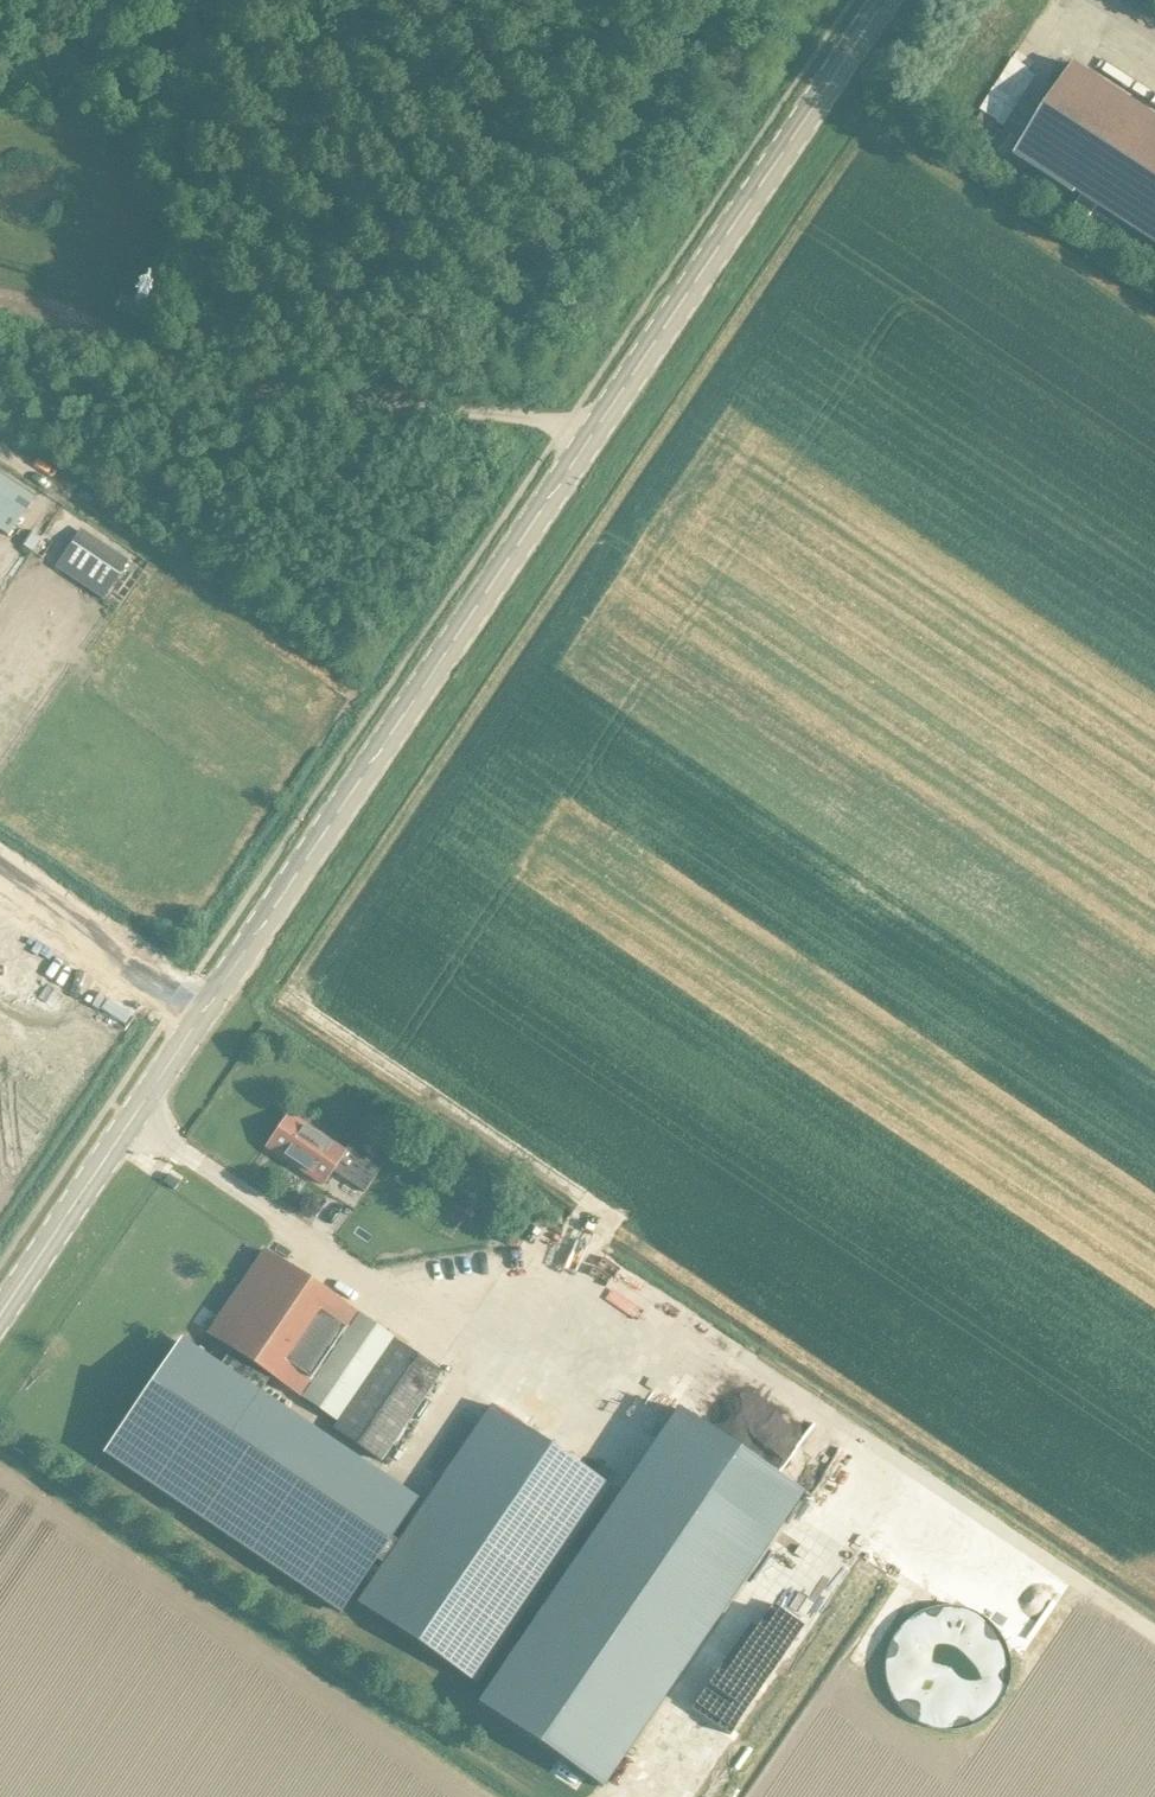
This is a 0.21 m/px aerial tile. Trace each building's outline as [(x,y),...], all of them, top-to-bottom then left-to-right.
[(1154,25),(1154,11),(1139,1),(1132,12),(1154,25)] [(1091,196),(1130,222),(1154,183),(1154,113),(1067,55),(1011,143),(1075,186),(1066,198),(1082,209),(1091,196)] [(0,480),(0,532),(6,536),(30,500),(0,480)] [(124,563),(77,532),(53,567),(100,599),(124,563)] [(286,1114),(269,1139),(264,1147),(320,1186),(332,1167),(364,1187),(380,1163),(347,1141),(340,1152),(286,1114)] [(356,1316),(261,1251),(206,1333),(229,1349),(216,1368),(255,1395),(268,1376),(299,1397),(356,1316)] [(356,1316),(299,1397),(336,1422),(391,1340),(356,1316)] [(378,1461),(439,1372),(391,1340),(336,1422),(331,1429),(378,1461)] [(343,1616),(418,1504),(255,1395),(216,1368),(176,1342),(102,1452),(343,1616)] [(355,1603),(473,1683),(607,1487),(489,1407),(355,1603)] [(578,1553),(568,1546),(527,1605),(538,1613),(476,1704),(596,1786),(797,1491),(676,1409),(578,1553)]
